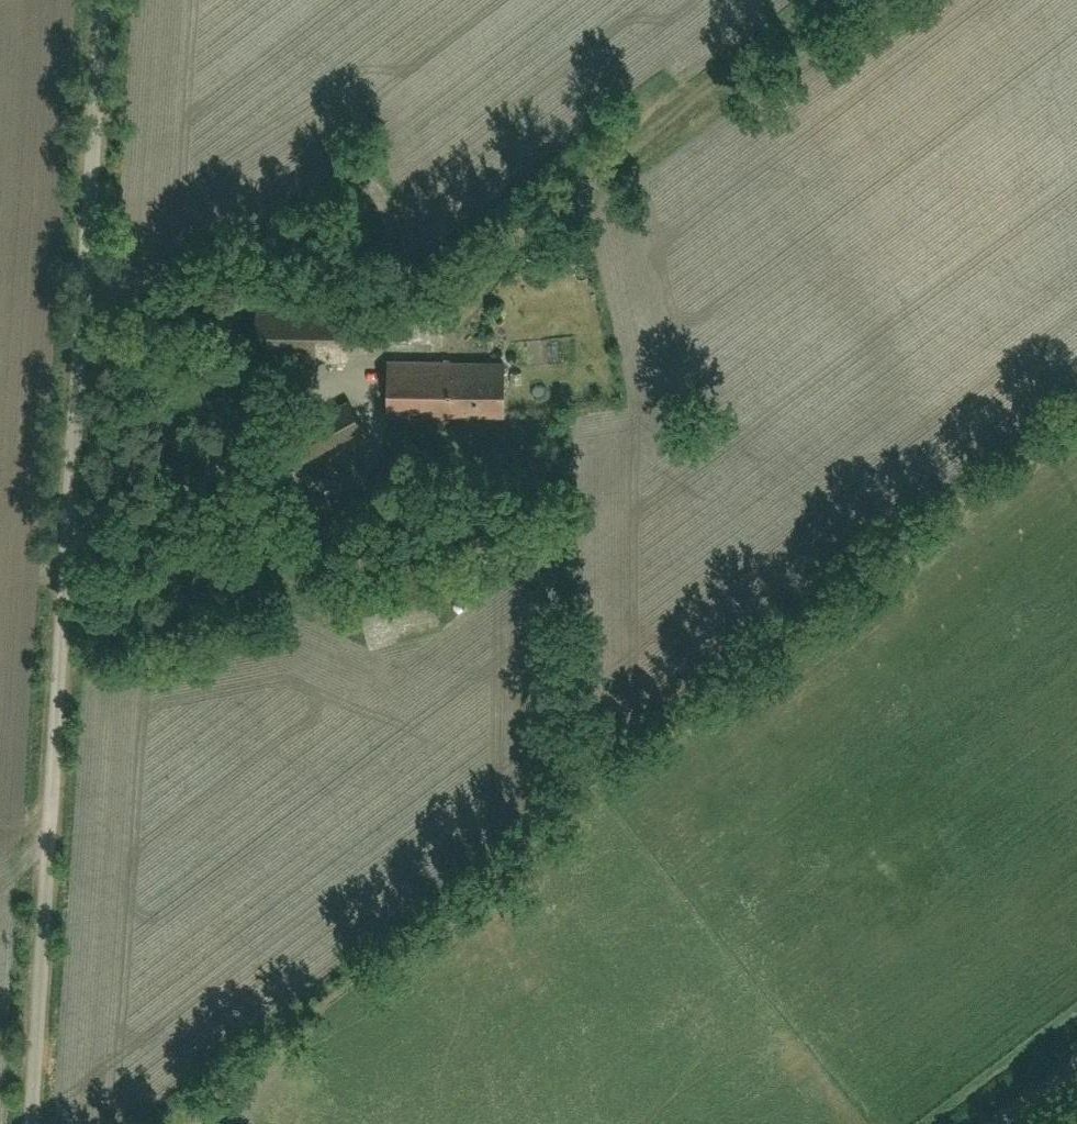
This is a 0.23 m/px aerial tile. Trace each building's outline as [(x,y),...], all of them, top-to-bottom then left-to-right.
[(262,298),(262,363),(350,363),(350,298),(262,298)] [(391,363),(391,423),(509,423),(508,363),(391,363)] [(358,614),(367,654),(448,636),(439,596),(358,614)]
